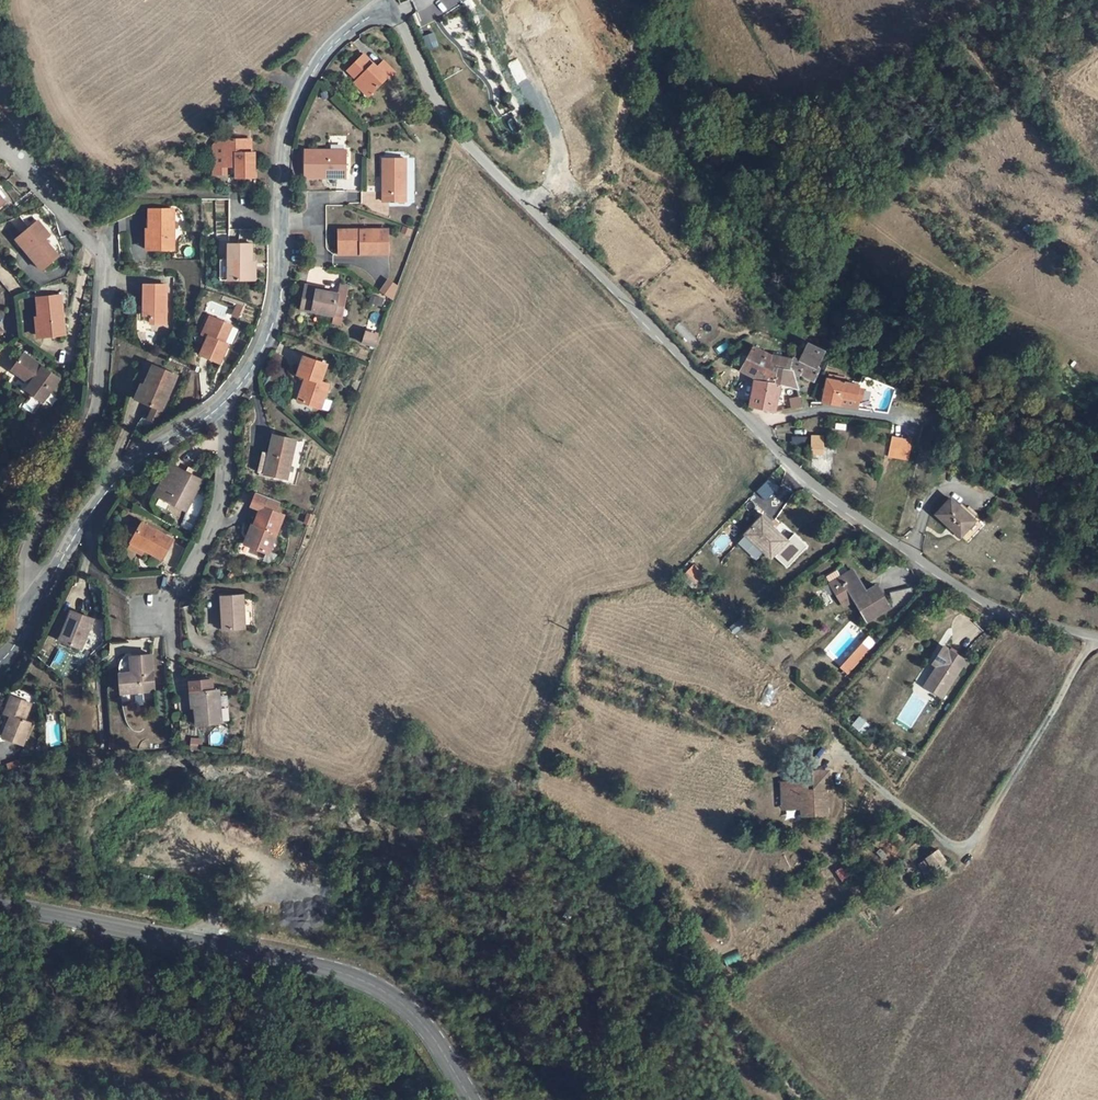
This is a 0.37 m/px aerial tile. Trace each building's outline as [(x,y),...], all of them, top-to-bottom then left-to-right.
[(345,83),(354,93),(367,106),(391,85),(381,76),(375,81),(361,68),(345,83)] [(248,148),(219,147),(213,152),(212,174),(229,174),(235,174),(235,182),(234,185),(255,186),(255,161),(248,162),(248,148)] [(348,190),(347,163),(308,162),(308,189),(348,190)] [(403,210),(404,169),(382,169),(381,210),(403,210)] [(229,174),(212,174),(212,181),(235,182),(235,174),(229,174)] [(172,260),(172,220),(149,220),(148,260),(172,260)] [(41,242),(29,228),(12,241),(23,255),(18,259),(32,277),(49,263),(35,247),(41,242)] [(383,272),(384,246),(333,243),(333,270),(383,272)] [(228,254),(227,274),(227,293),(250,293),(252,256),(228,254)] [(393,298),(398,283),(384,279),(379,294),(393,298)] [(160,330),(162,289),(142,288),(140,322),(147,323),(146,330),(160,330)] [(54,340),(49,300),(27,303),(29,324),(31,324),(33,342),(54,340)] [(305,301),(299,321),(330,330),(335,310),(305,301)] [(337,311),(335,310),(330,330),(330,336),(336,338),(338,332),(343,313),(346,304),(339,303),(337,311)] [(226,352),(233,334),(213,324),(204,343),(210,346),(204,360),(228,372),(234,355),(226,352)] [(368,351),(373,339),(362,335),(358,346),(368,351)] [(804,350),(822,357),(824,351),(806,344),(804,350)] [(790,370),(794,371),(792,360),(773,355),(756,347),(744,369),(755,373),(757,383),(758,380),(777,384),(781,368),(790,370)] [(792,360),(794,371),(795,375),(815,382),(820,368),(818,368),(822,357),(804,350),(800,361),(792,360)] [(46,385),(12,357),(0,373),(16,386),(12,392),(29,406),(46,385)] [(317,394),(325,376),(305,367),(297,386),(304,389),(294,411),(316,421),(326,399),(317,394)] [(151,413),(168,378),(145,368),(135,391),(130,389),(125,401),(143,410),(151,413)] [(777,384),(758,380),(757,383),(753,406),(774,410),(778,411),(782,386),(788,387),(790,370),(781,368),(777,384)] [(790,370),(788,387),(798,388),(795,375),(794,371),(790,370)] [(841,407),(844,407),(845,398),(852,399),(854,390),(855,382),(827,379),(823,405),(841,407)] [(860,391),(854,390),(852,399),(855,399),(859,400),(860,391)] [(793,410),(802,408),(800,398),(791,400),(793,410)] [(844,407),(854,408),(855,399),(852,399),(845,398),(844,407)] [(151,413),(143,410),(137,422),(145,426),(151,413)] [(810,454),(823,454),(823,435),(810,435),(810,454)] [(285,445),(264,436),(258,451),(252,449),(244,468),(250,470),(271,479),(285,445)] [(889,447),(884,466),(896,469),(901,450),(889,447)] [(191,486),(166,472),(163,477),(149,500),(175,515),(191,486)] [(266,519),(271,507),(248,498),(243,510),(249,512),(243,529),(248,531),(240,551),(259,559),(274,522),(266,519)] [(949,505),(938,518),(961,542),(974,528),(949,505)] [(765,516),(759,522),(768,531),(771,527),(774,525),(765,516)] [(768,531),(759,522),(746,535),(755,544),(771,559),(787,542),(771,527),(768,531)] [(130,528),(120,545),(134,553),(150,562),(160,546),(130,528)] [(755,544),(746,535),(742,539),(751,548),(755,544)] [(134,553),(120,545),(116,551),(130,560),(134,553)] [(699,583),(708,573),(698,564),(689,574),(699,583)] [(840,573),(829,579),(845,608),(855,602),(868,624),(890,611),(878,590),(863,598),(860,592),(863,591),(854,574),(844,580),(840,573)] [(218,595),(220,630),(245,629),(244,594),(218,595)] [(69,628),(47,617),(32,645),(54,658),(69,628)] [(861,642),(839,668),(848,675),(871,649),(861,642)] [(965,667),(945,653),(933,670),(937,674),(925,693),(941,704),(965,667)] [(118,670),(121,684),(122,691),(109,693),(112,707),(144,701),(138,666),(118,670)] [(121,684),(108,687),(109,693),(122,691),(121,684)] [(180,699),(185,732),(208,728),(204,696),(203,695),(197,696),(196,685),(174,689),(176,700),(180,699)] [(157,715),(167,714),(165,690),(156,691),(157,715)] [(24,714),(6,705),(0,718),(0,725),(5,728),(0,739),(0,748),(17,756),(27,735),(18,731),(24,714)] [(808,782),(784,782),(783,797),(790,797),(790,808),(800,808),(800,816),(827,816),(827,797),(825,797),(825,790),(829,790),(829,770),(815,770),(814,789),(808,789),(808,782)] [(890,848),(886,847),(882,849),(880,850),(877,853),(875,857),(875,861),(876,865),(878,869),(882,871),(886,873),(890,873),(894,871),(897,869),(899,865),(900,864),(900,860),(899,856),(897,852),(894,849),(890,848)] [(941,863),(933,850),(932,850),(923,857),(931,870),(941,863)] [(714,925),(702,930),(709,944),(720,939),(714,925)]
